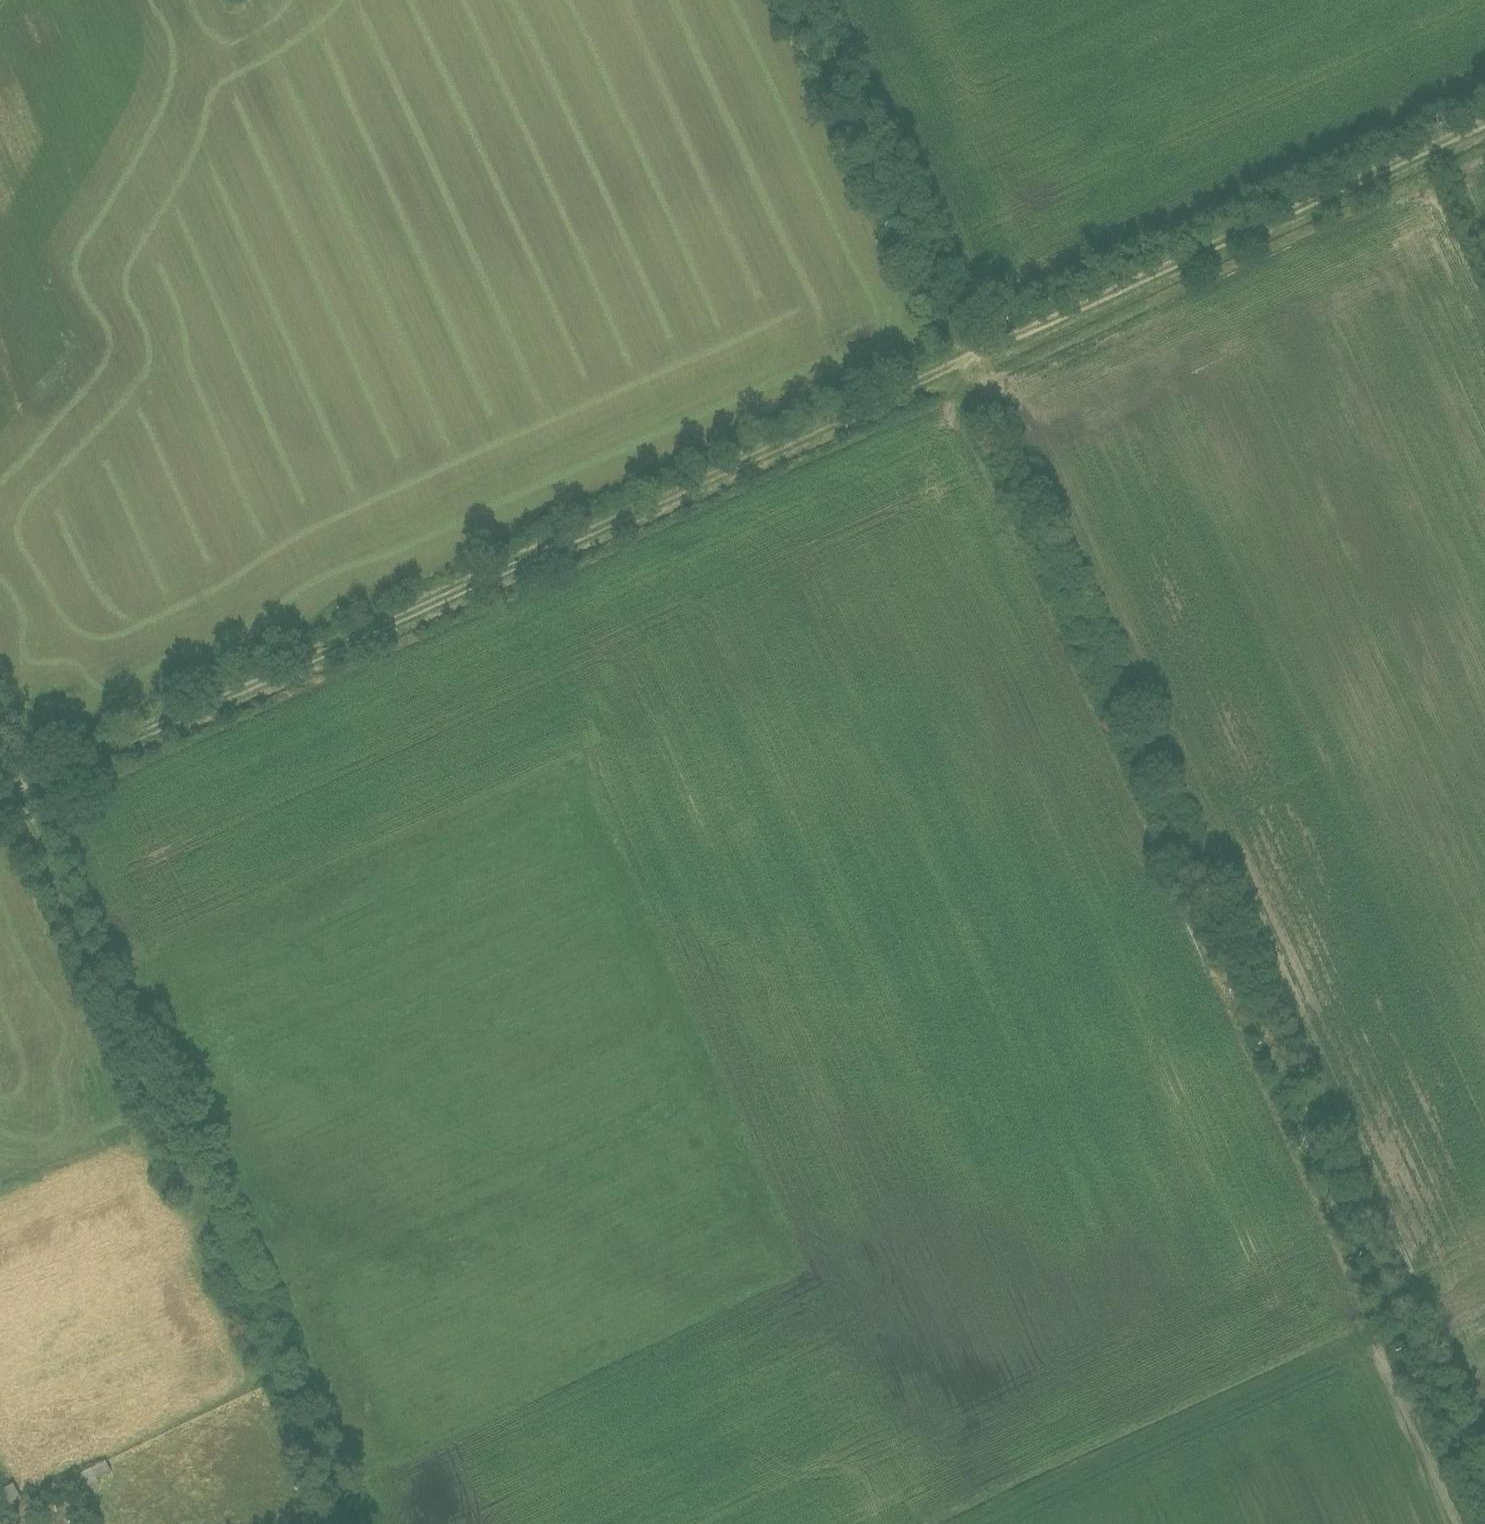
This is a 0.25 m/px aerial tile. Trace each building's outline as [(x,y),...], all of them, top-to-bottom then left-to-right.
[(79,1487),(110,1471),(104,1459),(72,1475),(79,1487)] [(18,1498),(10,1483),(0,1488),(0,1507),(1,1508),(18,1498)]
